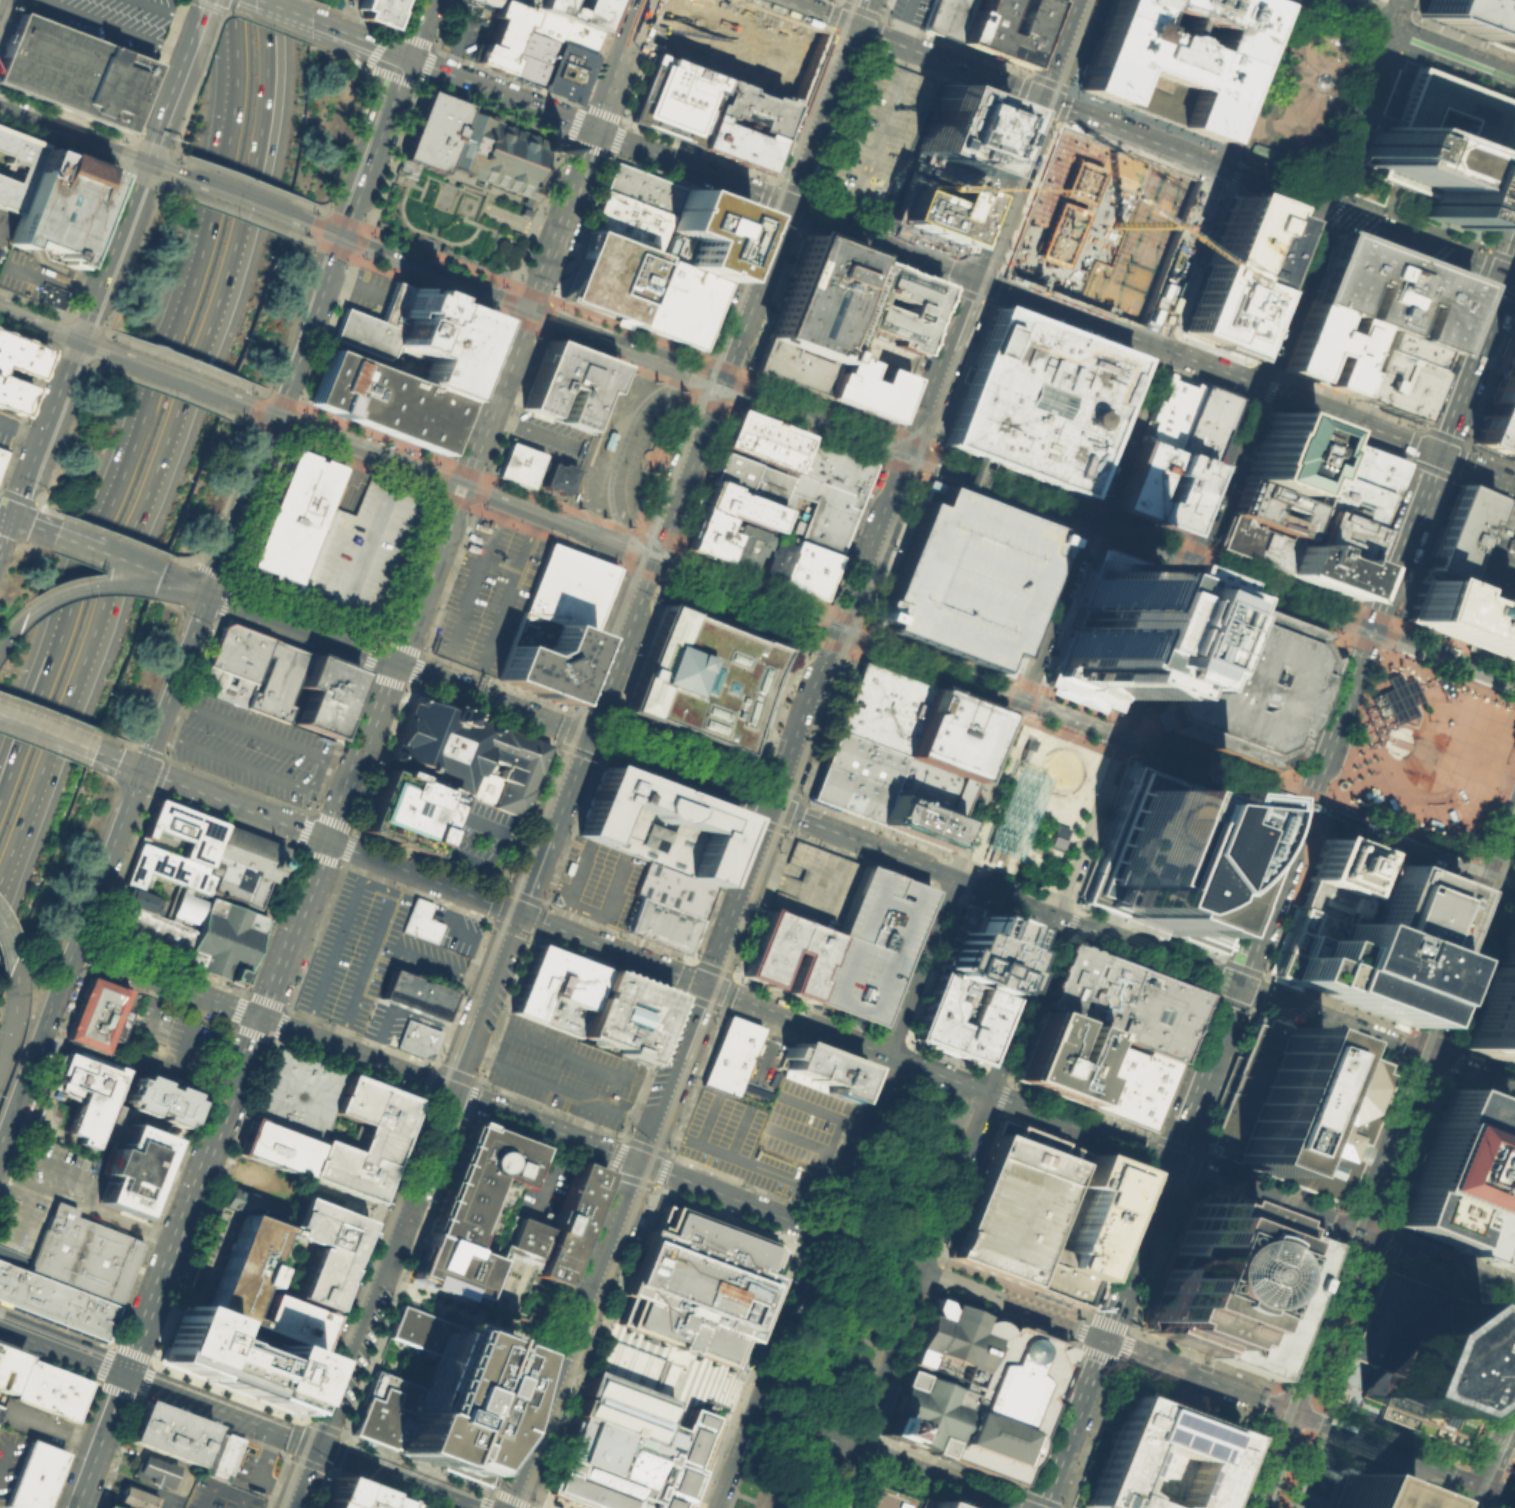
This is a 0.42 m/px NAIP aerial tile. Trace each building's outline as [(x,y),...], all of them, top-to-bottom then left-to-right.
[(353,8),(356,0),(396,0),(385,29),(356,18),(359,10),(353,8)] [(492,7),(495,0),(522,0),(532,4),(524,25),(520,24),(508,57),(511,59),(505,74),(472,61),(479,42),(485,44),(495,17),(489,15),(492,7)] [(532,4),(534,0),(565,0),(564,3),(577,8),(580,0),(613,0),(602,30),(532,4)] [(921,29),(932,0),(971,0),(955,42),(921,29)] [(1049,0),(971,0),(955,42),(961,44),(1023,68),(1049,0)] [(1075,89),(1109,0),(1259,0),(1267,3),(1214,142),(1171,125),(1113,103),(1075,89)] [(1499,0),(1421,0),(1416,14),(1484,40),(1499,0)] [(1484,40),(1509,49),(1514,51),(1514,0),(1499,0),(1484,40)] [(523,28),(524,25),(532,4),(602,30),(593,54),(558,41),(523,28)] [(127,131),(0,83),(0,58),(11,28),(17,12),(134,56),(152,63),(127,131)] [(523,28),(558,41),(541,87),(505,74),(511,59),(523,28)] [(1300,58),(1290,63),(1283,60),(1291,35),(1299,38),(1300,58)] [(558,41),(593,54),(575,101),(541,87),(558,41)] [(714,103),(711,111),(697,146),(630,120),(654,57),(656,52),(690,65),(724,78),(719,89),(714,103)] [(889,218),(847,202),(816,190),(867,55),(899,67),(933,80),(906,152),(912,154),(907,169),(889,218)] [(1398,112),(1395,118),(1391,129),(1375,123),(1363,155),(1369,158),(1366,164),(1376,168),(1373,176),(1425,196),(1418,214),(1441,223),(1445,213),(1452,216),(1448,226),(1456,229),(1463,211),(1478,216),(1481,208),(1492,212),(1507,173),(1496,169),(1510,133),(1514,120),(1514,103),(1416,65),(1398,112)] [(779,138),(761,131),(754,128),(756,123),(729,113),(727,118),(722,116),(711,111),(714,103),(718,104),(723,91),(719,89),(724,78),(747,86),(745,91),(766,99),(768,95),(780,99),(792,104),(779,138)] [(984,177),(1009,109),(940,83),(914,150),(984,177)] [(531,207),(529,206),(519,202),(520,199),(522,194),(454,170),(442,165),(439,174),(417,166),(416,169),(412,179),(393,171),(410,126),(423,89),(466,105),(464,110),(541,139),(543,133),(560,140),(554,156),(550,155),(532,203),(531,207)] [(759,136),(720,121),(722,116),(711,111),(697,146),(702,148),(766,172),(779,138),(761,131),(759,136)] [(16,214),(0,208),(0,176),(14,182),(21,165),(10,161),(8,163),(3,162),(6,155),(0,153),(0,126),(44,143),(43,146),(16,214)] [(43,146),(111,173),(74,268),(60,263),(62,259),(56,257),(58,252),(24,239),(21,248),(6,242),(16,214),(43,146)] [(984,177),(977,195),(907,169),(912,154),(914,150),(984,177)] [(603,188),(613,161),(681,187),(671,214),(603,188)] [(977,195),(958,244),(889,218),(907,169),(977,195)] [(681,187),(671,214),(655,256),(724,282),(750,213),(681,187)] [(671,214),(655,256),(587,230),(603,188),(671,214)] [(1205,262),(1232,193),(1263,205),(1267,206),(1240,276),(1205,262)] [(1267,206),(1302,220),(1277,284),(1275,289),(1240,276),(1267,206)] [(630,323),(562,298),(587,230),(655,256),(630,323)] [(1321,262),(1324,254),(1333,230),(1393,253),(1470,282),(1449,339),(1444,352),(1376,327),(1306,301),(1321,262)] [(872,259),(846,327),(837,352),(833,362),(764,336),(803,232),(872,259)] [(630,323),(655,256),(724,282),(699,349),(630,323)] [(872,259),(939,284),(913,353),(846,327),(872,259)] [(1205,262),(1240,276),(1214,344),(1209,343),(1179,331),(1205,262)] [(1240,276),(1275,289),(1249,358),(1214,344),(1240,276)] [(399,329),(377,321),(392,281),(409,287),(407,291),(400,310),(398,315),(404,317),(399,329)] [(491,318),(434,296),(414,289),(409,287),(407,291),(400,310),(398,315),(404,317),(399,329),(394,344),(413,351),(428,356),(420,378),(418,383),(460,399),(462,394),(491,318)] [(1376,327),(1350,394),(1322,384),(1310,379),(1281,368),(1306,301),(1376,327)] [(939,444),(965,374),(992,303),(1062,330),(1132,357),(1078,497),(1073,495),(1011,472),(943,446),(939,444)] [(389,355),(384,360),(329,339),(341,307),(377,321),(399,329),(394,344),(389,355)] [(1505,347),(1514,322),(1514,380),(1496,373),(1505,347)] [(837,352),(846,327),(913,353),(904,377),(877,367),(865,362),(842,354),(837,352)] [(1371,402),(1350,394),(1376,327),(1444,352),(1418,420),(1371,402)] [(23,414),(0,405),(0,331),(47,350),(36,379),(6,367),(2,376),(33,388),(23,414)] [(750,371),(764,336),(833,362),(830,371),(820,397),(813,395),(750,371)] [(615,364),(604,392),(588,432),(581,430),(557,421),(545,416),(521,407),(547,338),(581,351),(615,364)] [(418,383),(325,348),(322,357),(305,403),(440,453),(457,406),(460,399),(418,383)] [(904,377),(887,423),(826,400),(820,397),(830,371),(833,362),(837,352),(842,354),(865,362),(877,367),(904,377)] [(1137,439),(1163,370),(1197,383),(1179,433),(1172,452),(1137,439)] [(1496,373),(1514,380),(1514,461),(1469,444),(1496,373)] [(1197,383),(1203,385),(1233,396),(1207,465),(1172,452),(1197,383)] [(771,423),(806,437),(792,471),(722,444),(735,410),(771,423)] [(1266,410),(1314,428),(1333,436),(1321,470),(1308,504),(1285,496),(1240,478),(1245,464),(1243,463),(1256,427),(1259,428),(1266,410)] [(609,450),(601,447),(607,429),(616,432),(609,450)] [(1389,496),(1402,462),(1339,438),(1333,436),(1321,470),(1389,496)] [(806,437),(792,471),(790,477),(785,490),(812,501),(797,540),(808,544),(838,556),(874,463),(806,437)] [(1172,452),(1137,439),(1135,444),(1110,509),(1145,522),(1172,452)] [(542,453),(528,488),(494,475),(508,440),(542,453)] [(247,565),(291,448),(313,456),(312,460),(318,462),(319,459),(340,467),(326,503),(333,506),(324,530),(317,527),(296,583),(274,575),(272,579),(267,577),(269,573),(247,565)] [(720,450),(790,477),(785,490),(779,505),(731,486),(709,478),(720,450)] [(1145,522),(1180,535),(1201,481),(1207,465),(1172,452),(1145,522)] [(564,493),(563,493),(559,494),(556,493),(555,490),(549,488),(545,489),(542,488),(541,485),(540,484),(548,462),(557,465),(558,462),(574,468),(564,493)] [(1389,496),(1321,470),(1308,504),(1376,530),(1389,496)] [(698,507),(709,478),(731,486),(730,490),(781,510),(773,531),(722,511),(720,516),(698,507)] [(1227,513),(1295,538),(1308,504),(1285,496),(1240,478),(1227,513)] [(367,480),(354,514),(340,509),(333,506),(324,530),(317,527),(296,583),(293,592),(339,609),(380,625),(427,502),(367,480)] [(1498,495),(1465,585),(1424,570),(1442,522),(1457,480),(1498,495)] [(927,488),(897,566),(878,617),(889,621),(886,630),(997,672),(1000,664),(1011,668),(1056,551),(1060,539),(1049,535),(1052,527),(962,493),(941,485),(938,492),(927,488)] [(1498,495),(1514,502),(1514,595),(1512,603),(1465,585),(1498,495)] [(1308,504),(1295,538),(1364,564),(1376,530),(1308,504)] [(698,507),(683,546),(723,562),(724,557),(733,534),(722,530),(726,518),(720,516),(698,507)] [(1295,538),(1227,513),(1213,548),(1282,573),(1295,538)] [(737,564),(726,560),(727,558),(734,539),(740,523),(764,532),(763,533),(769,536),(764,549),(762,548),(759,556),(756,555),(752,565),(751,570),(740,565),(737,564)] [(779,578),(760,571),(761,569),(766,555),(764,555),(767,547),(769,548),(773,538),(792,545),(779,578)] [(1364,564),(1295,538),(1282,573),(1296,579),(1350,599),(1364,564)] [(777,583),(779,578),(792,545),(794,539),(797,540),(838,556),(821,600),(777,583)] [(588,636),(555,623),(521,610),(547,541),(615,566),(588,636)] [(1097,544),(1044,686),(1113,712),(1165,570),(1097,544)] [(1514,663),(1514,604),(1512,603),(1465,585),(1424,570),(1404,622),(1472,647),(1514,663)] [(1154,704),(1191,607),(1218,595),(1315,632),(1328,659),(1291,756),(1264,768),(1167,731),(1154,704)] [(663,602),(621,711),(740,756),(754,720),(761,702),(765,691),(781,647),(663,602)] [(588,636),(555,623),(521,610),(508,644),(496,677),(563,702),(574,674),(588,636)] [(227,621),(223,623),(219,625),(214,637),(206,658),(204,664),(252,682),(262,654),(269,637),(265,635),(227,621)] [(269,637),(262,654),(268,657),(254,692),(249,690),(243,706),(284,722),(290,706),(285,704),(299,668),(303,670),(310,652),(269,637)] [(310,652),(303,670),(298,685),(308,689),(295,723),(335,738),(360,671),(310,652)] [(901,754),(927,686),(860,660),(834,728),(901,754)] [(204,664),(202,668),(195,688),(243,706),(249,690),(252,682),(204,664)] [(1369,695),(1378,691),(1388,687),(1384,677),(1395,672),(1400,682),(1410,678),(1419,699),(1409,703),(1413,713),(1392,723),(1388,713),(1378,717),(1376,712),(1369,695)] [(970,781),(901,754),(927,686),(938,690),(997,713),(970,781)] [(388,758),(415,768),(413,774),(456,790),(521,815),(547,745),(412,694),(388,758)] [(1385,731),(1387,727),(1389,728),(1391,726),(1388,734),(1392,735),(1392,736),(1391,739),(1390,742),(1389,742),(1386,741),(1383,748),(1382,746),(1380,745),(1381,741),(1382,735),(1385,731)] [(834,728),(901,754),(887,791),(874,823),(807,798),(834,728)] [(1026,736),(1018,759),(1022,761),(1027,750),(1031,751),(1036,740),(1033,739),(1026,736)] [(970,781),(957,818),(887,791),(901,754),(970,781)] [(600,763),(671,790),(739,815),(715,879),(712,886),(687,876),(645,860),(601,844),(573,833),(600,763)] [(1132,764),(1080,901),(1103,910),(1118,916),(1169,935),(1216,953),(1268,816),(1210,794),(1132,764)] [(385,766),(360,829),(429,855),(453,791),(385,766)] [(957,818),(944,850),(880,826),(874,823),(887,791),(957,818)] [(179,857),(184,841),(152,829),(149,837),(141,834),(154,798),(222,824),(205,867),(179,857)] [(1449,800),(1460,825),(1452,829),(1441,803),(1449,800)] [(1055,823),(1068,828),(1059,851),(1046,846),(1055,823)] [(222,824),(284,848),(279,861),(284,863),(279,876),(274,874),(271,882),(267,881),(257,908),(208,889),(213,876),(203,872),(205,867),(222,824)] [(986,861),(1002,867),(1015,834),(1007,831),(999,828),(986,861)] [(1321,837),(1365,854),(1347,900),(1304,884),(1313,858),(1321,837)] [(768,906),(794,839),(862,865),(836,932),(768,906)] [(146,891),(123,882),(138,841),(179,857),(205,867),(203,872),(213,876),(208,889),(206,895),(180,885),(153,874),(146,891)] [(1347,900),(1365,854),(1390,863),(1364,932),(1295,906),(1304,884),(1347,900)] [(639,896),(632,893),(645,860),(687,876),(712,886),(700,919),(639,896)] [(1390,863),(1457,889),(1431,957),(1364,932),(1390,863)] [(877,1026),(827,1007),(810,1000),(835,935),(836,932),(862,865),(879,871),(928,890),(877,1026)] [(206,895),(180,885),(167,919),(193,929),(206,895)] [(160,898),(154,913),(123,902),(129,886),(160,898)] [(554,895),(556,894),(559,903),(557,904),(551,902),(554,895)] [(237,985),(180,963),(193,929),(206,895),(263,916),(237,985)] [(442,923),(434,944),(399,930),(413,895),(431,902),(426,917),(442,923)] [(639,896),(700,919),(686,954),(631,934),(625,931),(639,896)] [(180,963),(103,934),(116,900),(167,919),(193,929),(180,963)] [(1005,997),(936,970),(962,902),(997,915),(1031,928),(1005,997)] [(1405,1025),(1427,968),(1431,957),(1364,932),(1295,906),(1291,904),(1287,915),(1265,972),(1316,991),(1405,1025)] [(1490,960),(1514,970),(1514,907),(1511,905),(1490,960)] [(767,909),(764,908),(739,975),(773,988),(787,950),(796,954),(782,992),(809,1002),(810,1000),(835,935),(767,909)] [(1073,1023),(1099,954),(1064,941),(1039,1007),(1056,1013),(1055,1016),(1073,1023)] [(537,943),(510,1012),(576,1037),(578,1038),(579,1036),(604,969),(537,943)] [(1073,1023),(1106,1036),(1132,967),(1099,954),(1073,1023)] [(1490,960),(1455,1050),(1474,1057),(1514,1073),(1514,970),(1490,960)] [(1106,1036),(1174,1062),(1201,993),(1132,967),(1106,1036)] [(389,968),(378,997),(441,1021),(452,992),(389,968)] [(593,1044),(600,1046),(604,1044),(617,1049),(616,1052),(618,1053),(645,1063),(672,994),(604,969),(579,1036),(581,1037),(582,1035),(592,1039),(593,1044)] [(979,1064),(910,1038),(936,970),(1005,997),(1000,1009),(979,1064)] [(116,1041),(108,1038),(102,1053),(64,1039),(88,976),(127,990),(120,1009),(127,1011),(116,1041)] [(1080,1104),(1106,1036),(1073,1023),(1055,1016),(1037,1009),(1011,1078),(1080,1104)] [(1203,1153),(1224,1099),(1236,1066),(1256,1014),(1284,1024),(1321,1039),(1392,1065),(1362,1145),(1353,1142),(1351,1148),(1348,1155),(1357,1158),(1340,1204),(1269,1177),(1231,1163),(1203,1153)] [(726,1015),(759,1028),(734,1095),(700,1082),(726,1015)] [(439,1031),(429,1057),(395,1045),(406,1018),(439,1031)] [(1149,1130),(1163,1092),(1174,1062),(1106,1036),(1080,1104),(1149,1130)] [(785,1045),(791,1048),(794,1039),(864,1066),(851,1102),(781,1075),(787,1059),(781,1056),(785,1045)] [(252,1114),(319,1140),(344,1072),(278,1047),(252,1114)] [(47,1083),(75,1101),(63,1132),(77,1137),(74,1144),(91,1150),(109,1101),(115,1104),(129,1069),(119,1066),(78,1050),(76,1055),(63,1051),(62,1055),(59,1053),(47,1083)] [(305,1177),(373,1203),(413,1098),(344,1072),(319,1140),(318,1142),(305,1177)] [(191,1093),(171,1085),(169,1090),(160,1086),(162,1082),(141,1074),(139,1079),(133,1077),(124,1099),(130,1101),(128,1107),(149,1115),(151,1111),(160,1114),(158,1119),(164,1121),(178,1126),(180,1120),(186,1123),(195,1100),(189,1098),(191,1093)] [(1494,1145),(1468,1213),(1455,1248),(1391,1224),(1405,1189),(1431,1120),(1444,1085),(1508,1110),(1494,1145)] [(157,1172),(140,1218),(96,1201),(106,1175),(99,1172),(109,1145),(111,1139),(105,1136),(117,1104),(128,1107),(149,1115),(158,1119),(164,1121),(159,1135),(170,1138),(157,1172)] [(1508,1110),(1494,1145),(1468,1213),(1455,1248),(1476,1257),(1514,1272),(1514,1113),(1508,1110)] [(238,1152),(251,1117),(318,1142),(305,1177),(238,1152)] [(1093,1281),(1053,1265),(1059,1250),(1050,1247),(1086,1151),(1037,1132),(998,1117),(956,1228),(948,1225),(941,1245),(948,1248),(945,1255),(1035,1289),(1032,1295),(1066,1308),(1068,1302),(1092,1310),(1097,1298),(1102,1284),(1093,1281)] [(484,1127),(535,1147),(510,1213),(498,1244),(493,1258),(426,1233),(467,1124),(469,1124),(470,1119),(485,1125),(484,1127)] [(1086,1151),(1050,1247),(1059,1250),(1053,1265),(1093,1281),(1126,1194),(1133,1196),(1137,1184),(1130,1182),(1135,1169),(1086,1151)] [(493,1258),(498,1244),(510,1213),(548,1228),(574,1160),(603,1171),(561,1283),(531,1272),(528,1271),(514,1306),(524,1310),(521,1320),(476,1303),(493,1258)] [(221,1205),(228,1185),(282,1205),(278,1216),(282,1217),(278,1227),(221,1205)] [(366,1221),(297,1195),(286,1223),(292,1225),(289,1233),(313,1242),(292,1296),(332,1311),(366,1221)] [(1144,1331),(1139,1320),(1182,1200),(1193,1195),(1241,1212),(1254,1217),(1204,1353),(1189,1348),(1144,1331)] [(142,1242),(72,1215),(74,1208),(53,1200),(31,1256),(29,1262),(27,1268),(118,1302),(142,1242)] [(182,1301),(184,1302),(249,1327),(252,1320),(247,1318),(279,1235),(283,1237),(286,1230),(278,1227),(221,1205),(218,1204),(182,1301)] [(685,1353),(686,1350),(731,1367),(741,1340),(746,1341),(771,1275),(766,1273),(776,1245),(669,1204),(658,1232),(646,1227),(633,1260),(620,1293),(631,1297),(621,1325),(671,1344),(670,1347),(679,1350),(685,1353)] [(1271,1378),(1204,1353),(1254,1217),(1322,1242),(1297,1311),(1271,1378)] [(426,1233),(493,1258),(476,1303),(461,1297),(460,1300),(421,1285),(423,1282),(409,1277),(426,1233)] [(117,1306),(0,1262),(0,1301),(104,1340),(117,1306)] [(1500,1362),(1487,1394),(1483,1407),(1466,1451),(1410,1430),(1376,1417),(1382,1403),(1357,1394),(1362,1379),(1367,1365),(1343,1356),(1377,1267),(1465,1300),(1461,1311),(1485,1320),(1478,1337),(1473,1352),(1500,1362)] [(269,1292),(255,1329),(315,1351),(316,1352),(330,1315),(269,1292)] [(923,1312),(905,1361),(907,1362),(971,1386),(968,1393),(943,1458),(1014,1485),(1022,1465),(1026,1462),(1030,1455),(1032,1446),(1030,1442),(1046,1402),(1042,1396),(1048,1397),(1049,1393),(1054,1394),(1062,1372),(1058,1370),(1060,1364),(1054,1362),(1062,1359),(1067,1347),(1056,1343),(1048,1347),(1050,1341),(1004,1323),(1001,1330),(1001,1328),(996,1322),(990,1319),(984,1319),(977,1321),(980,1315),(946,1302),(944,1308),(941,1300),(930,1295),(926,1307),(929,1315),(923,1312)] [(295,1410),(160,1359),(181,1303),(183,1304),(223,1319),(216,1337),(271,1357),(277,1341),(313,1355),(316,1356),(295,1410)] [(502,1391),(512,1352),(480,1339),(482,1335),(441,1319),(399,1303),(386,1335),(429,1352),(416,1385),(376,1370),(373,1369),(349,1433),(393,1450),(392,1451),(430,1465),(432,1460),(439,1463),(437,1467),(484,1485),(517,1397),(502,1391)] [(6,1393),(0,1391),(0,1346),(21,1354),(6,1393)] [(10,1395),(25,1355),(88,1379),(73,1419),(10,1395)] [(902,1368),(896,1384),(897,1385),(886,1415),(884,1414),(876,1433),(895,1440),(896,1439),(927,1451),(927,1452),(943,1458),(968,1393),(905,1369),(902,1368)] [(581,1394),(585,1395),(584,1399),(580,1398),(574,1414),(578,1416),(576,1420),(573,1418),(561,1451),(565,1452),(563,1457),(560,1456),(546,1492),(589,1507),(677,1507),(680,1501),(686,1504),(699,1469),(693,1467),(712,1415),(689,1407),(681,1429),(663,1422),(672,1400),(661,1396),(651,1392),(602,1373),(594,1370),(591,1369),(581,1394)] [(1344,1391),(1340,1402),(1328,1398),(1332,1387),(1344,1391)] [(1093,1507),(1209,1507),(1237,1435),(1181,1414),(1125,1392),(1113,1424),(1083,1504),(1093,1507)] [(211,1424),(142,1398),(126,1439),(196,1465),(211,1424)] [(243,1438),(229,1475),(225,1474),(223,1479),(197,1469),(212,1429),(225,1434),(226,1432),(243,1438)] [(62,1453),(41,1507),(7,1507),(1,1506),(26,1439),(62,1453)] [(131,1474),(167,1488),(176,1466),(164,1461),(164,1463),(142,1455),(140,1459),(137,1458),(131,1474)] [(1418,1499),(1344,1471),(1329,1507),(1415,1507),(1418,1499)] [(920,1495),(908,1490),(873,1477),(864,1474),(851,1507),(927,1507),(930,1499),(920,1495)] [(399,1500),(387,1495),(346,1480),(333,1475),(328,1488),(320,1507),(396,1507),(399,1500)] [(158,1500),(155,1507),(128,1507),(114,1502),(121,1483),(124,1485),(125,1481),(132,1484),(131,1487),(155,1496),(154,1498),(158,1500)] [(927,1507),(954,1507),(930,1499),(927,1507)] [(399,1500),(396,1507),(420,1507),(399,1500)]
